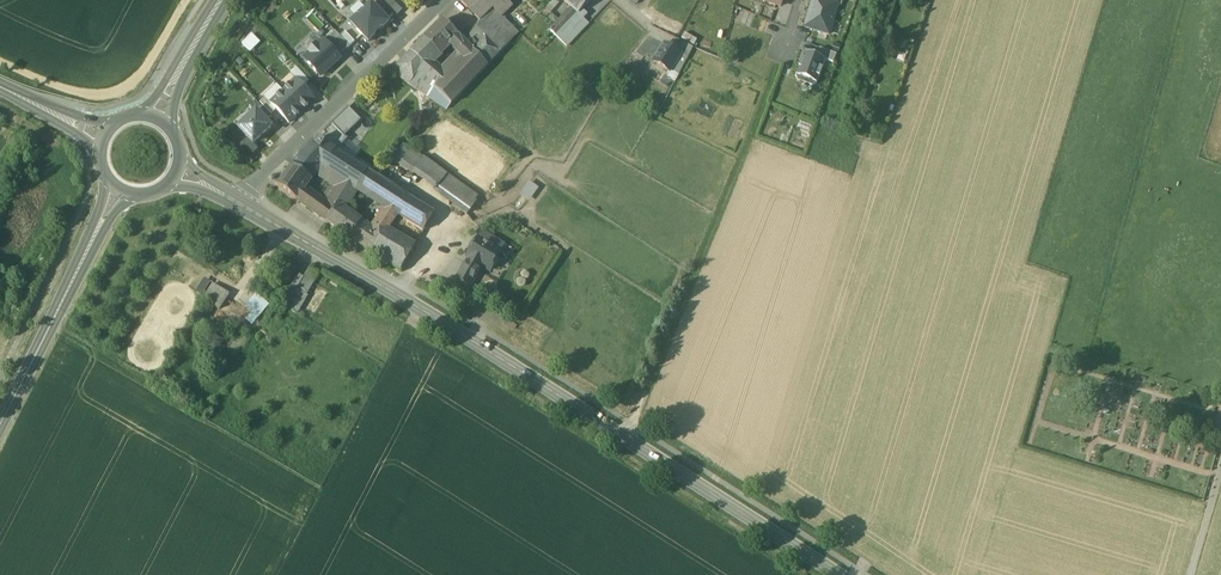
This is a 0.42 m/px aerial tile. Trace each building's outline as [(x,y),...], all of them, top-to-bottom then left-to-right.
[(391,0),(378,0),(396,17),(402,11),(391,0)] [(461,3),(479,22),(502,0),(465,0),(461,3)] [(479,22),(466,43),(472,50),(473,50),(491,32),(507,47),(519,34),(502,17),(513,7),(507,0),(502,0),(479,22)] [(573,8),(578,13),(582,9),(591,0),(564,0),(573,8)] [(828,35),(837,6),(819,0),(812,0),(803,27),(828,35)] [(357,15),(365,6),(360,1),(352,10),(357,15)] [(351,23),(369,42),(389,23),(372,4),(351,23)] [(573,8),(563,19),(568,24),(578,13),(573,8)] [(588,14),(582,9),(578,13),(584,19),(588,14)] [(568,24),(556,36),(567,47),(589,24),(584,19),(578,13),(568,24)] [(563,19),(551,31),(556,36),(568,24),(563,19)] [(459,36),(444,21),(425,39),(440,55),(449,45),(459,36)] [(352,44),(356,40),(346,30),(342,35),(352,44)] [(324,41),(339,57),(349,47),(334,32),(324,41)] [(507,47),(491,32),(473,50),(488,66),(507,47)] [(466,43),(459,36),(449,45),(463,59),(472,50),(466,43)] [(440,55),(425,39),(411,52),(427,68),(433,61),(440,55)] [(304,61),(320,77),(340,58),(339,57),(324,41),(318,47),(316,45),(309,53),(310,54),(304,61)] [(693,48),(682,42),(677,52),(682,55),(688,58),(693,48)] [(677,52),(665,44),(654,62),(670,73),(682,55),(677,52)] [(820,48),(817,57),(834,63),(837,55),(820,48)] [(447,76),(435,88),(452,105),(488,66),(473,50),(472,50),(463,59),(447,76)] [(447,76),(433,61),(427,68),(411,52),(391,73),(446,110),(452,105),(435,88),(447,76)] [(817,57),(805,52),(794,79),(815,88),(826,60),(817,57)] [(688,58),(682,55),(670,73),(678,77),(688,58)] [(296,79),(283,91),(302,111),(315,99),(296,79)] [(283,91),(271,103),(289,123),(302,111),(283,91)] [(261,107),(256,112),(266,123),(271,118),(261,107)] [(354,116),(347,110),(332,125),(342,134),(356,120),(354,116)] [(239,129),(254,144),(271,128),(266,123),(256,112),(239,129)] [(332,125),(318,138),(299,157),(318,171),(321,166),(325,168),(335,150),(336,150),(347,139),(342,134),(332,125)] [(476,197),(406,147),(396,159),(466,210),(476,197)] [(336,150),(335,150),(325,168),(344,180),(350,184),(357,188),(368,172),(357,164),(336,150)] [(318,171),(299,157),(277,186),(296,200),(304,190),(318,171)] [(375,177),(368,172),(357,188),(357,189),(387,209),(398,215),(409,199),(375,177)] [(344,180),(326,207),(333,212),(336,206),(350,184),(344,180)] [(531,180),(521,194),(531,201),(541,187),(531,180)] [(357,188),(350,184),(336,206),(341,209),(345,207),(357,189),(357,188)] [(326,207),(304,190),(296,200),(326,222),(333,212),(326,207)] [(409,199),(398,215),(424,231),(435,214),(409,198),(409,199)] [(341,209),(336,206),(333,212),(326,222),(350,239),(358,227),(360,222),(341,209)] [(369,234),(358,227),(350,239),(372,253),(388,230),(398,215),(387,209),(369,234)] [(416,246),(388,230),(372,253),(401,271),(416,246)] [(480,240),(478,239),(467,258),(469,259),(458,278),(471,285),(482,266),(490,271),(501,253),(489,245),(493,239),(484,234),(480,240)] [(304,278),(297,290),(307,295),(319,274),(310,268),(304,278)] [(280,303),(298,313),(308,296),(307,295),(297,290),(304,278),(297,274),(280,303)] [(220,310),(230,295),(213,284),(203,300),(220,310)] [(282,298),(276,294),(269,307),(275,310),(282,298)]
